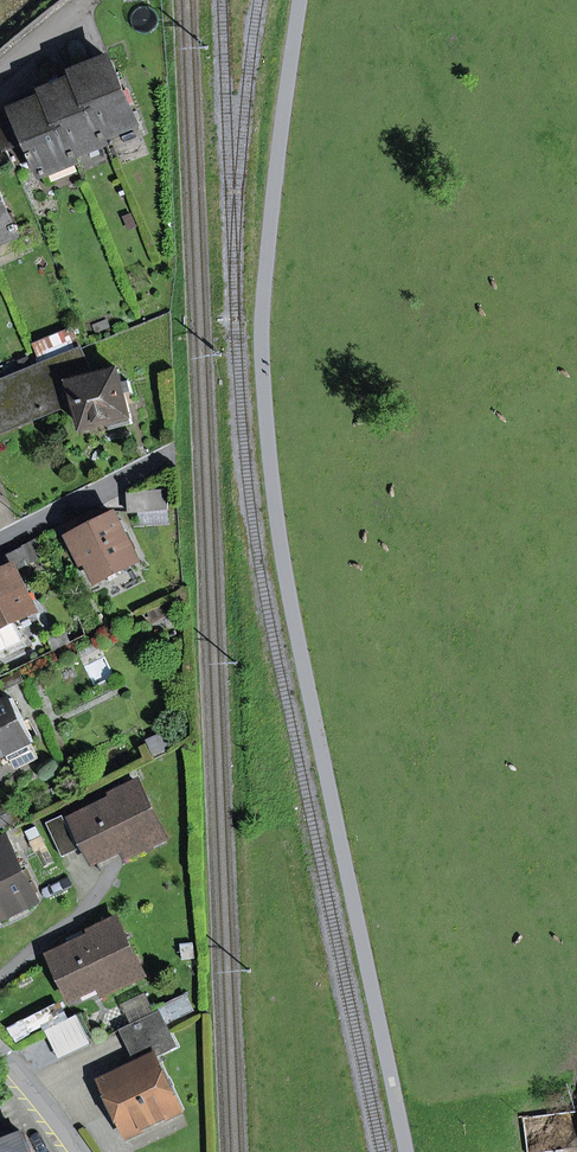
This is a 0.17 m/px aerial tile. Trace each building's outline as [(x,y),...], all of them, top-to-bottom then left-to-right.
[(107,134),(137,121),(111,60),(77,74),(80,79),(105,138),(109,137),(107,134)] [(105,138),(80,79),(63,86),(59,76),(49,80),(53,90),(47,93),(50,98),(75,157),(79,156),(78,153),(106,141),(105,138)] [(14,102),(18,111),(50,98),(47,93),(46,88),(14,102)] [(50,98),(18,111),(0,119),(0,134),(8,153),(12,163),(13,162),(23,185),(44,176),(49,174),(48,171),(76,159),(75,157),(50,98)] [(105,138),(106,141),(139,127),(137,121),(107,134),(109,137),(105,138)] [(75,157),(76,159),(108,146),(106,141),(78,153),(79,156),(75,157)] [(12,163),(8,153),(0,156),(0,168),(12,163)] [(44,176),(45,178),(79,165),(76,159),(48,171),(49,174),(44,176)] [(27,195),(23,185),(13,162),(12,163),(0,168),(0,240),(17,233),(16,231),(20,229),(18,225),(14,227),(5,204),(27,195)] [(20,239),(17,233),(0,240),(0,247),(20,239)] [(59,389),(73,383),(72,382),(92,377),(73,330),(36,346),(43,364),(0,381),(0,425),(27,414),(24,406),(37,400),(41,409),(63,399),(59,389)] [(122,383),(119,370),(92,377),(72,382),(73,383),(84,428),(99,425),(101,432),(133,424),(128,404),(135,403),(130,381),(122,383)] [(67,408),(63,399),(41,409),(37,400),(24,406),(27,414),(0,425),(0,435),(67,408)] [(140,525),(169,523),(167,490),(128,493),(130,513),(139,512),(140,525)] [(65,524),(83,560),(90,556),(100,578),(135,560),(111,512),(93,511),(65,524)] [(23,640),(13,618),(33,609),(25,592),(31,589),(23,573),(17,576),(14,570),(44,556),(36,541),(0,559),(0,651),(23,640)] [(30,743),(33,741),(13,699),(0,705),(0,757),(8,753),(16,768),(38,758),(30,743)] [(169,747),(163,734),(148,740),(154,753),(169,747)] [(74,819),(94,858),(120,845),(127,858),(143,850),(142,848),(164,836),(139,784),(116,795),(118,798),(74,819)] [(0,807),(0,829),(19,819),(11,802),(0,807)] [(64,857),(80,849),(63,816),(47,823),(64,857)] [(37,899),(6,839),(0,842),(0,920),(37,899)] [(96,935),(52,956),(71,995),(98,982),(104,995),(121,987),(119,985),(142,974),(117,921),(94,932),(96,935)] [(103,1080),(130,1135),(181,1111),(155,1057),(178,1046),(161,1012),(123,1030),(139,1063),(103,1080)] [(78,1015),(46,1030),(60,1059),(92,1044),(78,1015)] [(561,1144),(557,1115),(530,1118),(534,1147),(561,1144)] [(4,1142),(17,1137),(10,1121),(0,1126),(0,1150),(6,1147),(4,1142)] [(24,1134),(17,1137),(4,1142),(6,1147),(0,1150),(0,1151),(31,1151),(24,1134)]
